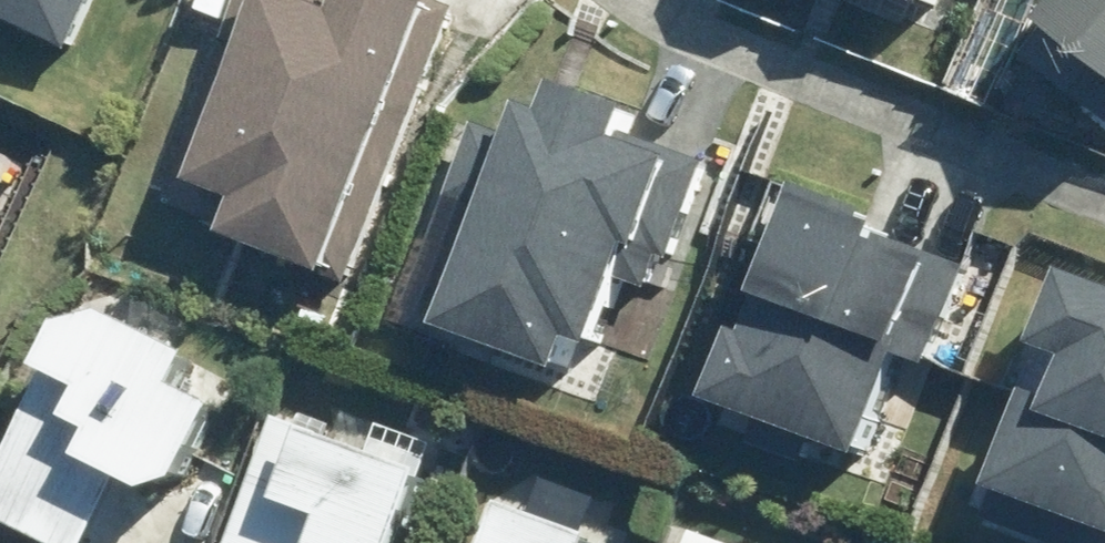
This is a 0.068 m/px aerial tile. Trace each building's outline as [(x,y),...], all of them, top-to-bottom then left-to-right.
[(60,45),(80,0),(0,0),(0,19),(60,45)] [(422,0),(330,0),(330,1),(326,0),(218,0),(208,31),(229,38),(182,179),(221,192),(207,233),(330,274),(422,0)] [(1011,45),(1104,121),(1104,0),(1047,0),(1011,45)] [(423,320),(545,364),(556,334),(577,341),(604,268),(644,283),(656,249),(667,253),(699,163),(609,131),(619,104),(542,76),(529,110),(511,103),(500,133),(464,121),(420,242),(448,252),(423,320)] [(689,396),(847,455),(884,355),(921,369),(961,263),(862,226),(867,213),(785,182),(729,327),(717,322),(689,396)] [(1051,542),(1104,542),(1104,288),(1048,266),(1018,341),(1053,354),(1037,395),(1011,385),(973,484),(991,491),(981,516),(1051,542)] [(41,542),(71,542),(105,475),(135,490),(167,474),(203,403),(155,379),(170,351),(85,309),(43,321),(21,364),(39,373),(0,449),(0,522),(41,542)] [(264,414),(219,542),(397,542),(422,470),(264,414)] [(496,489),(477,542),(578,542),(586,520),(496,489)]
